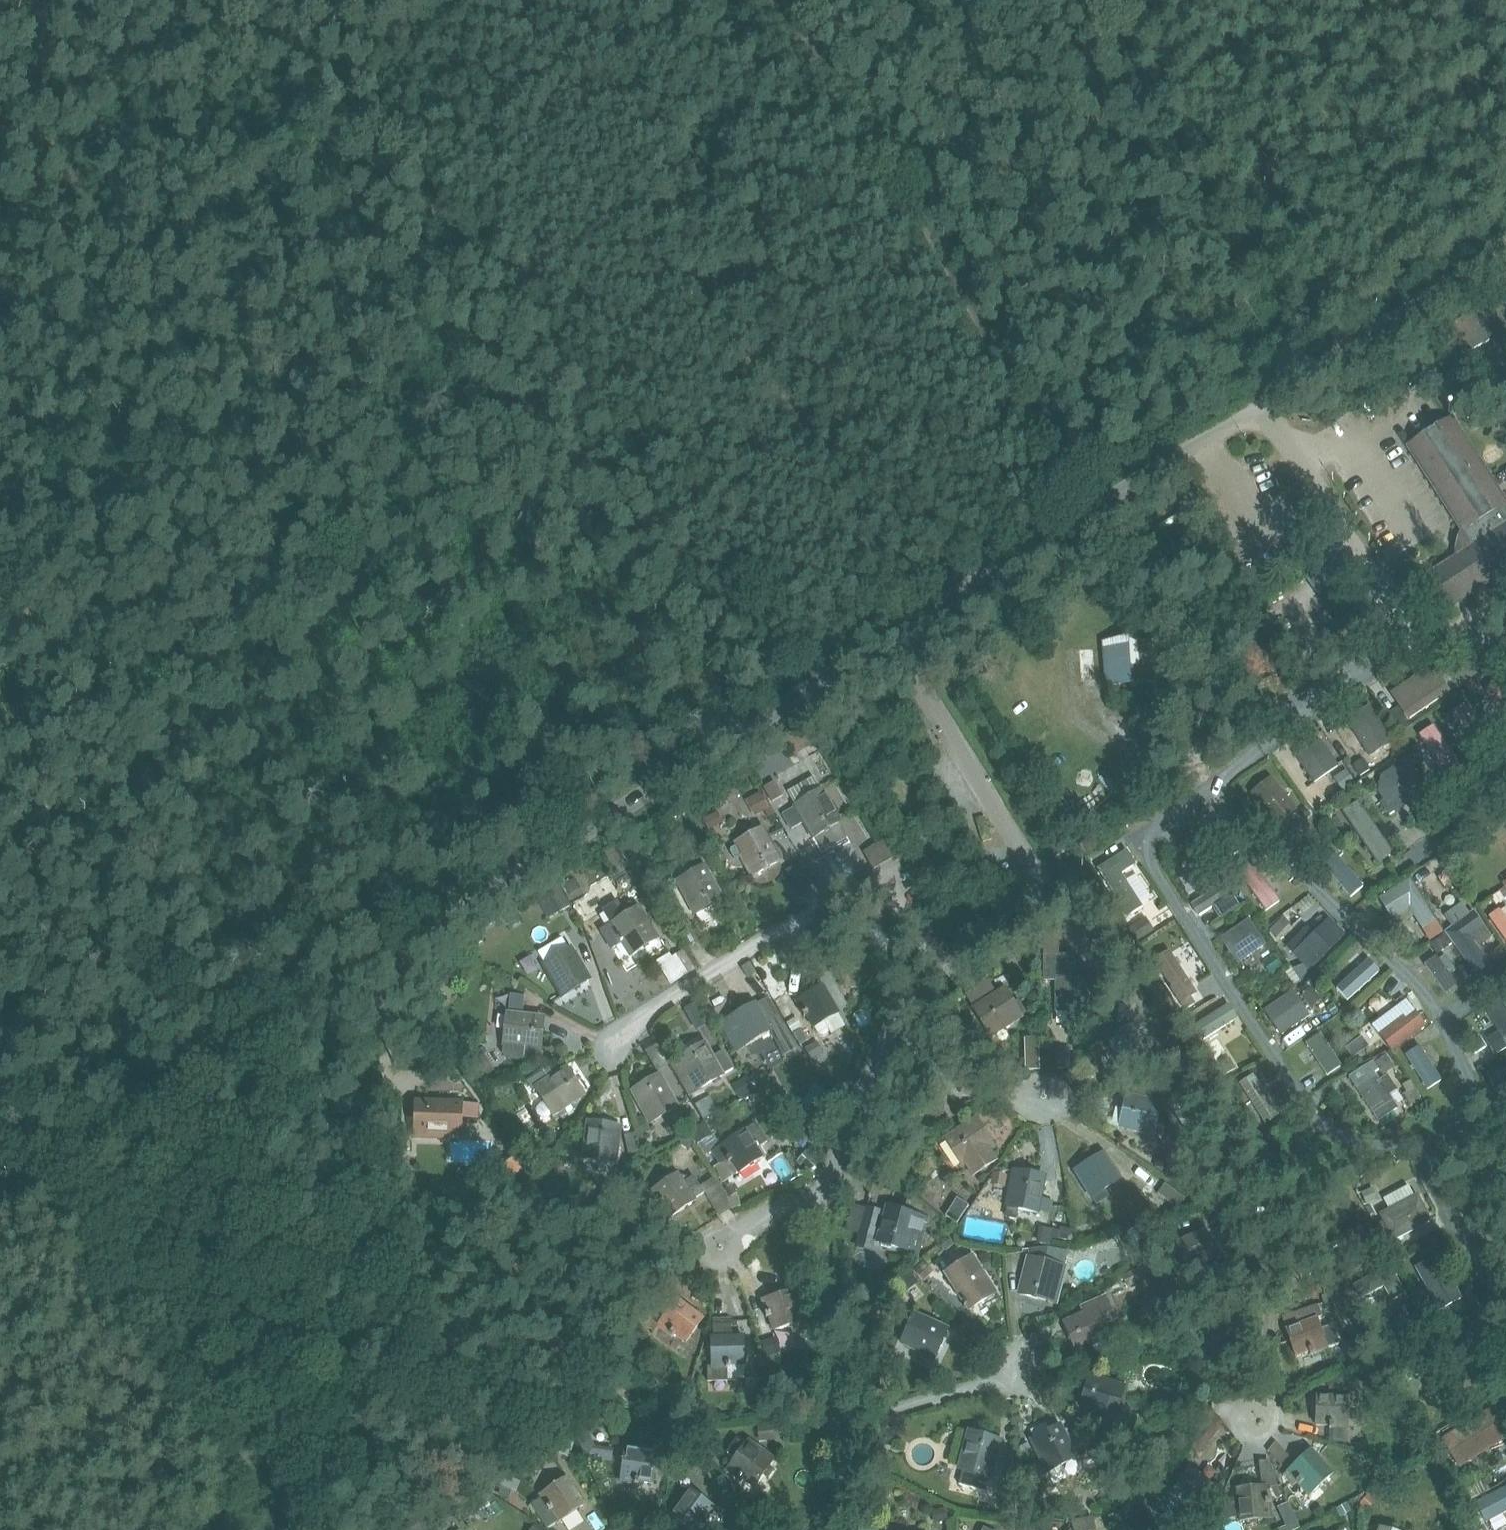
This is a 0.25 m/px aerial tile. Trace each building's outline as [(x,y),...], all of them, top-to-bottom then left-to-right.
[(1485,310),(1478,300),(1470,305),(1477,315),(1485,310)] [(1462,359),(1490,342),(1473,314),(1445,331),(1462,359)] [(1428,476),(1463,531),(1461,533),(1462,534),(1465,533),(1475,549),(1420,585),(1439,614),(1505,570),(1505,508),(1505,506),(1505,505),(1505,504),(1504,505),(1451,422),(1453,420),(1452,419),(1407,449),(1408,450),(1410,448),(1428,476)] [(1135,645),(1105,647),(1108,686),(1138,684),(1135,645)] [(1407,683),(1391,694),(1408,721),(1450,694),(1438,675),(1413,692),(1407,683)] [(1498,715),(1505,705),(1505,694),(1493,683),(1480,700),(1498,715)] [(1450,712),(1464,734),(1478,724),(1464,703),(1450,712)] [(1370,707),(1346,722),(1368,758),(1392,744),(1370,707)] [(1399,708),(1387,717),(1395,727),(1396,727),(1401,733),(1410,726),(1405,720),(1407,719),(1399,708)] [(1105,739),(1108,731),(1090,723),(1087,731),(1105,739)] [(1410,738),(1433,780),(1457,767),(1434,725),(1410,738)] [(811,749),(800,731),(784,740),(795,758),(811,749)] [(1296,758),(1315,785),(1338,768),(1320,741),(1296,758)] [(1407,755),(1398,761),(1401,766),(1409,767),(1413,765),(1407,755)] [(1370,771),(1363,760),(1352,766),(1359,778),(1370,771)] [(1378,793),(1383,801),(1380,803),(1389,817),(1394,814),(1399,815),(1403,812),(1404,808),(1416,800),(1419,785),(1411,772),(1404,770),(1404,771),(1394,768),(1381,777),(1378,793)] [(1347,771),(1337,778),(1346,791),(1356,784),(1347,771)] [(1250,795),(1277,828),(1297,811),(1271,778),(1250,795)] [(822,792),(821,793),(814,781),(790,795),(797,807),(795,808),(796,809),(783,816),(791,831),(804,823),(813,838),(840,823),(822,792)] [(783,796),(775,783),(764,790),(772,803),(783,796)] [(769,810),(760,793),(746,801),(755,818),(769,810)] [(1394,855),(1358,803),(1343,814),(1378,866),(1394,855)] [(672,821),(685,813),(680,806),(668,813),(672,821)] [(1304,823),(1311,817),(1305,809),(1298,815),(1304,823)] [(715,815),(704,821),(709,831),(720,826),(715,815)] [(1219,822),(1203,834),(1225,863),(1238,853),(1227,839),(1230,837),(1219,822)] [(735,846),(736,847),(731,850),(730,852),(734,860),(737,861),(742,858),(752,877),(779,863),(762,831),(735,846)] [(1197,845),(1188,833),(1177,841),(1186,853),(1197,845)] [(1065,853),(1060,845),(1051,850),(1056,858),(1065,853)] [(617,850),(604,854),(611,875),(623,871),(617,850)] [(1098,870),(1128,918),(1143,909),(1122,875),(1136,866),(1127,852),(1098,870)] [(1336,855),(1324,866),(1351,898),(1363,888),(1336,855)] [(1189,868),(1205,894),(1201,897),(1202,899),(1191,906),(1198,918),(1233,897),(1225,884),(1223,886),(1206,858),(1189,868)] [(1078,861),(1072,865),(1076,873),(1083,869),(1078,861)] [(796,865),(783,872),(792,889),(804,883),(796,865)] [(644,877),(639,868),(629,874),(634,883),(644,877)] [(721,900),(704,869),(678,884),(695,915),(702,926),(716,918),(710,907),(721,900)] [(1444,889),(1456,881),(1449,871),(1437,879),(1444,889)] [(576,880),(565,885),(573,902),(585,896),(576,880)] [(1409,911),(1429,943),(1443,935),(1409,881),(1380,900),(1393,921),(1409,911)] [(558,888),(537,900),(545,914),(566,902),(558,888)] [(1492,899),(1497,907),(1504,901),(1505,900),(1505,891),(1505,890),(1499,894),(1492,899)] [(639,910),(627,917),(618,903),(602,912),(611,926),(602,931),(613,949),(623,943),(631,956),(632,955),(633,958),(637,961),(642,962),(646,959),(648,954),(646,950),(645,948),(657,941),(639,910)] [(1446,934),(1476,974),(1488,965),(1473,944),(1475,942),(1475,937),(1474,935),(1484,928),(1474,914),(1446,934)] [(1499,914),(1489,921),(1505,945),(1505,924),(1499,914)] [(1134,926),(1130,929),(1139,942),(1154,931),(1145,918),(1134,926)] [(1286,949),(1293,955),(1292,956),(1302,966),(1290,972),(1301,982),(1346,937),(1329,920),(1313,935),(1307,928),(1286,949)] [(1237,966),(1266,947),(1249,921),(1220,940),(1237,966)] [(1269,932),(1276,939),(1282,933),(1276,926),(1269,932)] [(1430,947),(1437,957),(1449,949),(1442,939),(1430,947)] [(1500,948),(1489,956),(1495,965),(1505,957),(1505,956),(1500,948)] [(1167,949),(1151,958),(1181,1005),(1185,1012),(1195,1006),(1191,999),(1196,996),(1167,949)] [(558,998),(566,994),(589,981),(571,950),(548,963),(540,967),(558,998)] [(1046,956),(1046,958),(1046,980),(1057,981),(1057,1012),(1080,1012),(1080,1011),(1088,1011),(1088,981),(1074,980),(1074,957),(1046,956)] [(526,978),(536,972),(527,957),(517,964),(526,978)] [(1333,986),(1346,1000),(1379,972),(1366,957),(1333,986)] [(1446,998),(1457,990),(1450,979),(1457,974),(1446,957),(1439,962),(1436,958),(1424,967),(1446,998)] [(1270,975),(1282,968),(1275,958),(1263,965),(1270,975)] [(751,964),(742,969),(748,979),(757,974),(751,964)] [(1005,992),(999,996),(990,980),(984,984),(965,997),(975,1011),(991,1037),(1021,1018),(1021,1017),(1026,1014),(1018,1002),(1013,1005),(1005,992)] [(829,1027),(826,1022),(839,1015),(823,987),(795,1003),(804,1019),(807,1017),(814,1030),(816,1028),(819,1034),(821,1036),(824,1037),(826,1036),(828,1035),(829,1033),(830,1030),(829,1027)] [(1321,1001),(1311,988),(1301,997),(1312,1009),(1321,1001)] [(1310,1018),(1293,994),(1264,1013),(1282,1038),(1310,1018)] [(768,1000),(756,1006),(755,1005),(728,1021),(737,1036),(739,1035),(746,1047),(770,1034),(783,1058),(796,1051),(768,1000)] [(1505,1050),(1505,1010),(1501,1001),(1485,1010),(1498,1032),(1485,1040),(1495,1056),(1505,1050)] [(1203,1041),(1237,1020),(1229,1006),(1194,1026),(1203,1041)] [(1332,1006),(1327,1010),(1332,1018),(1338,1014),(1332,1006)] [(1403,1018),(1378,1036),(1392,1055),(1426,1030),(1414,1015),(1406,1021),(1403,1018)] [(504,1047),(503,1058),(507,1063),(522,1065),(538,1067),(540,1051),(543,1020),(523,1018),(507,1016),(504,1047)] [(802,1030),(797,1019),(788,1024),(793,1034),(802,1030)] [(1142,1050),(1130,1028),(1107,1040),(1125,1074),(1156,1057),(1150,1046),(1142,1050)] [(1083,1032),(1073,1036),(1074,1045),(1084,1045),(1083,1032)] [(1326,1077),(1340,1067),(1317,1034),(1303,1043),(1326,1077)] [(1046,1039),(1022,1040),(1023,1069),(1047,1069),(1046,1039)] [(1475,1055),(1486,1048),(1480,1039),(1469,1045),(1475,1055)] [(1355,1058),(1366,1050),(1359,1041),(1348,1049),(1355,1058)] [(822,1055),(816,1043),(804,1049),(811,1061),(822,1055)] [(1425,1090),(1441,1080),(1418,1045),(1403,1055),(1425,1090)] [(679,1061),(678,1061),(672,1065),(690,1095),(695,1092),(722,1077),(722,1076),(733,1070),(723,1053),(712,1059),(705,1046),(691,1054),(690,1050),(686,1047),(681,1048),(677,1052),(677,1057),(679,1061)] [(1067,1050),(1050,1049),(1050,1071),(1067,1072),(1067,1050)] [(1373,1063),(1349,1078),(1353,1087),(1378,1123),(1399,1111),(1390,1096),(1398,1091),(1388,1076),(1380,1082),(1375,1074),(1379,1070),(1384,1077),(1395,1070),(1385,1054),(1372,1061),(1373,1063)] [(493,1073),(484,1056),(471,1062),(480,1079),(493,1073)] [(1227,1075),(1235,1071),(1230,1060),(1222,1065),(1227,1075)] [(1019,1065),(1004,1069),(1008,1083),(1023,1078),(1019,1065)] [(1485,1077),(1495,1098),(1505,1093),(1505,1067),(1485,1077)] [(537,1091),(545,1103),(541,1105),(538,1108),(538,1111),(538,1113),(538,1115),(539,1117),(541,1118),(544,1119),(547,1119),(550,1118),(553,1116),(583,1096),(567,1071),(554,1079),(549,1069),(526,1083),(533,1094),(537,1091)] [(1239,1085),(1265,1127),(1279,1118),(1253,1077),(1239,1085)] [(677,1108),(669,1095),(660,1078),(633,1093),(650,1123),(677,1108)] [(748,1079),(733,1086),(740,1099),(754,1092),(748,1079)] [(1415,1090),(1404,1096),(1411,1108),(1422,1102),(1415,1090)] [(761,1096),(751,1096),(751,1108),(761,1107),(761,1096)] [(1127,1098),(1120,1127),(1162,1138),(1166,1121),(1156,1118),(1159,1106),(1127,1098)] [(416,1124),(405,1124),(405,1162),(419,1163),(419,1142),(449,1143),(450,1136),(460,1137),(461,1122),(486,1123),(486,1106),(461,1106),(417,1104),(416,1124)] [(697,1110),(687,1115),(693,1127),(703,1122),(697,1110)] [(651,1131),(643,1114),(634,1118),(642,1135),(651,1131)] [(976,1122),(946,1141),(963,1167),(965,1165),(973,1177),(996,1161),(989,1150),(993,1147),(976,1122)] [(705,1123),(691,1132),(698,1144),(713,1135),(705,1123)] [(614,1164),(616,1149),(619,1129),(589,1125),(584,1160),(614,1164)] [(719,1149),(711,1154),(719,1166),(713,1170),(723,1185),(739,1175),(763,1159),(757,1150),(767,1144),(756,1126),(719,1149)] [(685,1137),(680,1146),(689,1151),(694,1142),(685,1137)] [(1158,1154),(1155,1169),(1168,1172),(1171,1157),(1158,1154)] [(1075,1172),(1086,1189),(1091,1198),(1119,1180),(1103,1155),(1075,1172)] [(1038,1211),(1040,1199),(1044,1179),(1014,1173),(1008,1205),(1009,1205),(1007,1215),(1017,1217),(1019,1207),(1038,1211)] [(995,1175),(993,1186),(1005,1188),(1007,1177),(995,1175)] [(651,1193),(661,1208),(664,1207),(671,1219),(696,1203),(694,1201),(704,1194),(694,1178),(684,1184),(678,1176),(651,1193)] [(710,1202),(719,1197),(711,1182),(702,1187),(710,1202)] [(1165,1185),(1158,1195),(1178,1210),(1185,1200),(1165,1185)] [(738,1195),(733,1187),(725,1192),(730,1200),(738,1195)] [(620,1188),(602,1203),(616,1207),(628,1197),(620,1188)] [(1366,1206),(1376,1200),(1370,1189),(1360,1195),(1366,1206)] [(1378,1216),(1393,1243),(1431,1222),(1417,1195),(1378,1216)] [(559,1212),(563,1219),(573,1211),(563,1198),(555,1204),(560,1211),(559,1212)] [(958,1199),(946,1217),(958,1225),(970,1207),(958,1199)] [(930,1220),(917,1217),(888,1209),(878,1243),(881,1244),(880,1246),(891,1249),(892,1247),(920,1255),(926,1234),(923,1233),(926,1223),(929,1223),(930,1220)] [(867,1211),(860,1235),(857,1248),(871,1252),(875,1238),(881,1215),(867,1211)] [(1205,1232),(1176,1245),(1188,1274),(1205,1267),(1204,1264),(1216,1259),(1205,1232)] [(947,1253),(955,1245),(951,1241),(943,1248),(947,1253)] [(1392,1256),(1405,1250),(1401,1243),(1388,1249),(1392,1256)] [(1457,1257),(1450,1246),(1442,1251),(1439,1253),(1446,1264),(1457,1257)] [(1024,1275),(1019,1295),(1049,1302),(1054,1283),(1059,1266),(1065,1268),(1069,1252),(1050,1249),(1031,1250),(1024,1275)] [(1438,1256),(1415,1269),(1441,1314),(1463,1301),(1438,1256)] [(945,1274),(958,1294),(969,1311),(995,1294),(971,1258),(945,1274)] [(925,1264),(916,1273),(924,1282),(933,1273),(925,1264)] [(1391,1302),(1405,1295),(1390,1266),(1352,1287),(1360,1302),(1384,1289),(1391,1302)] [(1148,1279),(1144,1269),(1123,1278),(1128,1288),(1148,1279)] [(920,1287),(910,1272),(896,1283),(906,1297),(920,1287)] [(1333,1293),(1321,1297),(1324,1305),(1335,1302),(1333,1293)] [(793,1294),(762,1302),(767,1319),(770,1319),(773,1332),(801,1324),(793,1294)] [(678,1301),(666,1318),(660,1327),(674,1337),(675,1335),(686,1343),(703,1319),(678,1301)] [(1097,1358),(1116,1350),(1119,1349),(1114,1337),(1110,1339),(1105,1327),(1118,1322),(1108,1301),(1101,1303),(1083,1311),(1084,1317),(1065,1325),(1077,1353),(1092,1347),(1097,1358)] [(612,1308),(620,1319),(628,1313),(620,1302),(612,1308)] [(1310,1356),(1327,1350),(1341,1346),(1336,1330),(1322,1335),(1316,1319),(1321,1318),(1317,1307),(1306,1311),(1282,1318),(1286,1331),(1296,1358),(1309,1354),(1310,1356)] [(934,1359),(947,1331),(915,1317),(902,1344),(934,1359)] [(712,1334),(728,1334),(728,1321),(713,1321),(712,1334)] [(729,1383),(729,1370),(730,1370),(730,1367),(744,1367),(744,1338),(712,1339),(712,1367),(708,1367),(708,1383),(729,1383)] [(766,1359),(782,1354),(777,1338),(762,1342),(766,1359)] [(1389,1362),(1400,1356),(1394,1345),(1383,1352),(1389,1362)] [(1355,1372),(1350,1364),(1342,1369),(1347,1378),(1355,1372)] [(1141,1367),(1128,1366),(1127,1377),(1140,1378),(1141,1367)] [(1343,1387),(1338,1376),(1326,1383),(1332,1393),(1343,1387)] [(1081,1408),(1113,1418),(1115,1419),(1114,1424),(1125,1428),(1131,1405),(1120,1402),(1124,1389),(1090,1379),(1081,1408)] [(686,1408),(680,1394),(669,1398),(675,1412),(686,1408)] [(1348,1431),(1348,1429),(1357,1429),(1359,1429),(1361,1426),(1363,1423),(1362,1418),(1360,1415),(1357,1414),(1349,1413),(1349,1399),(1317,1398),(1316,1427),(1330,1427),(1329,1430),(1348,1431)] [(774,1403),(763,1407),(765,1416),(766,1416),(777,1413),(774,1403)] [(820,1416),(819,1406),(809,1407),(810,1417),(820,1416)] [(591,1411),(570,1425),(588,1460),(612,1463),(614,1451),(596,1449),(585,1429),(598,1421),(591,1411)] [(1490,1413),(1444,1442),(1450,1452),(1458,1446),(1464,1456),(1483,1445),(1486,1450),(1505,1437),(1490,1413)] [(775,1425),(759,1427),(760,1443),(776,1442),(775,1425)] [(1065,1477),(1061,1466),(1075,1459),(1060,1428),(1032,1441),(1048,1473),(1049,1472),(1054,1482),(1058,1483),(1064,1480),(1065,1477)] [(1200,1432),(1189,1445),(1199,1454),(1211,1440),(1200,1432)] [(985,1493),(989,1477),(990,1478),(1000,1443),(970,1435),(965,1454),(960,1474),(962,1474),(959,1486),(985,1493)] [(754,1489),(771,1465),(737,1440),(727,1454),(735,1461),(727,1472),(741,1483),(743,1481),(754,1489)] [(621,1483),(639,1486),(639,1483),(653,1485),(657,1456),(625,1452),(621,1483)] [(1311,1452),(1290,1472),(1283,1477),(1293,1488),(1297,1484),(1309,1497),(1333,1476),(1311,1452)] [(678,1469),(689,1462),(685,1454),(673,1460),(678,1469)] [(516,1494),(528,1469),(509,1460),(497,1486),(516,1494)] [(1261,1489),(1251,1490),(1237,1491),(1240,1523),(1272,1520),(1270,1501),(1267,1502),(1266,1493),(1266,1488),(1272,1487),(1270,1466),(1259,1467),(1261,1489)] [(1030,1467),(1019,1471),(1025,1487),(1037,1482),(1030,1467)] [(1387,1467),(1373,1471),(1377,1482),(1391,1478),(1387,1467)] [(1182,1506),(1178,1514),(1178,1519),(1181,1522),(1185,1522),(1189,1519),(1192,1513),(1196,1515),(1206,1500),(1204,1499),(1212,1487),(1188,1471),(1170,1497),(1182,1506)] [(532,1506),(548,1529),(549,1529),(584,1507),(566,1480),(540,1498),(541,1500),(532,1506)] [(1280,1488),(1274,1491),(1278,1500),(1285,1497),(1280,1488)] [(1477,1506),(1486,1523),(1505,1513),(1505,1490),(1477,1506)] [(714,1509),(691,1492),(672,1518),(689,1529),(702,1529),(708,1522),(706,1520),(714,1509)] [(1368,1495),(1358,1507),(1365,1513),(1375,1502),(1368,1495)] [(1004,1504),(1002,1510),(1005,1511),(1012,1513),(1014,1504),(1015,1503),(1014,1503),(1013,1503),(1009,1501),(1006,1503),(1005,1504),(1004,1504)] [(1347,1505),(1337,1511),(1341,1519),(1352,1513),(1347,1505)] [(1123,1518),(1130,1511),(1125,1507),(1119,1514),(1123,1518)] [(1073,1523),(1075,1529),(1096,1529),(1093,1519),(1073,1523)] [(1019,1521),(1015,1529),(1027,1529),(1029,1526),(1019,1521)]
